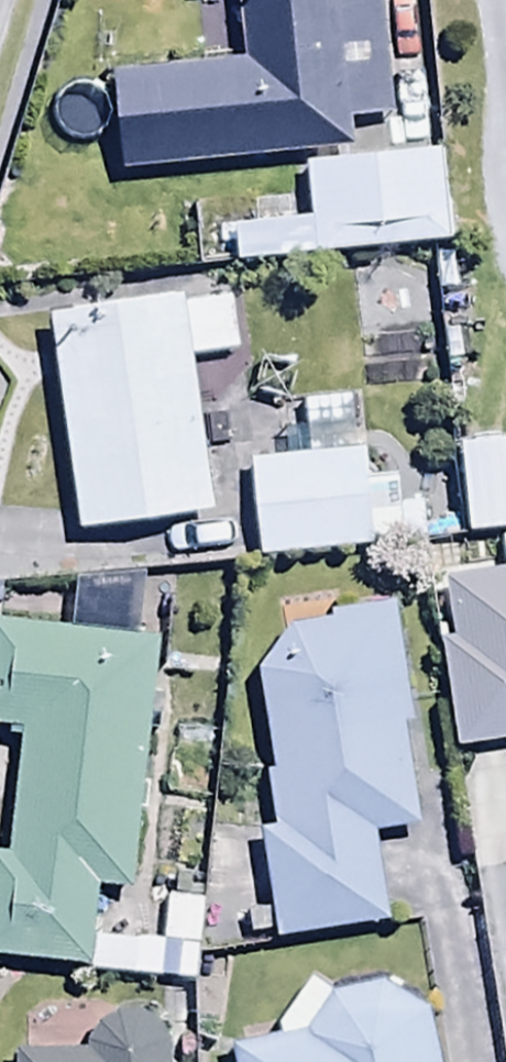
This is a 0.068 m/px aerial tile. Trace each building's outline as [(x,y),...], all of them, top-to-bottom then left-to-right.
[(125,166),(349,152),(347,119),(388,117),(381,0),(364,0),(337,2),(337,0),(238,0),(242,61),(119,69),(125,166)] [(235,229),(238,262),(447,244),(440,153),(307,164),(312,223),(235,229)] [(187,305),(186,298),(54,314),(82,536),(217,519),(197,357),(242,351),(236,299),(187,305)] [(462,444),(468,539),(505,537),(505,441),(462,444)] [(253,464),(260,558),(373,548),(372,539),(400,536),(395,479),(366,482),(364,455),(253,464)] [(446,581),(453,638),(447,639),(461,750),(505,744),(505,573),(446,581)] [(296,618),(261,670),(279,829),(263,831),(276,944),(389,930),(378,836),(417,831),(392,607),(296,618)] [(93,939),(98,887),(129,891),(159,641),(0,622),(0,729),(22,731),(7,857),(0,856),(0,958),(197,979),(204,903),(167,899),(162,946),(93,939)] [(434,1007),(386,980),(332,995),(310,980),(276,1030),(285,1037),(234,1042),(236,1061),(445,1061),(434,1007)] [(82,1053),(19,1056),(19,1061),(167,1061),(166,1031),(151,1013),(118,1013),(82,1053)]
